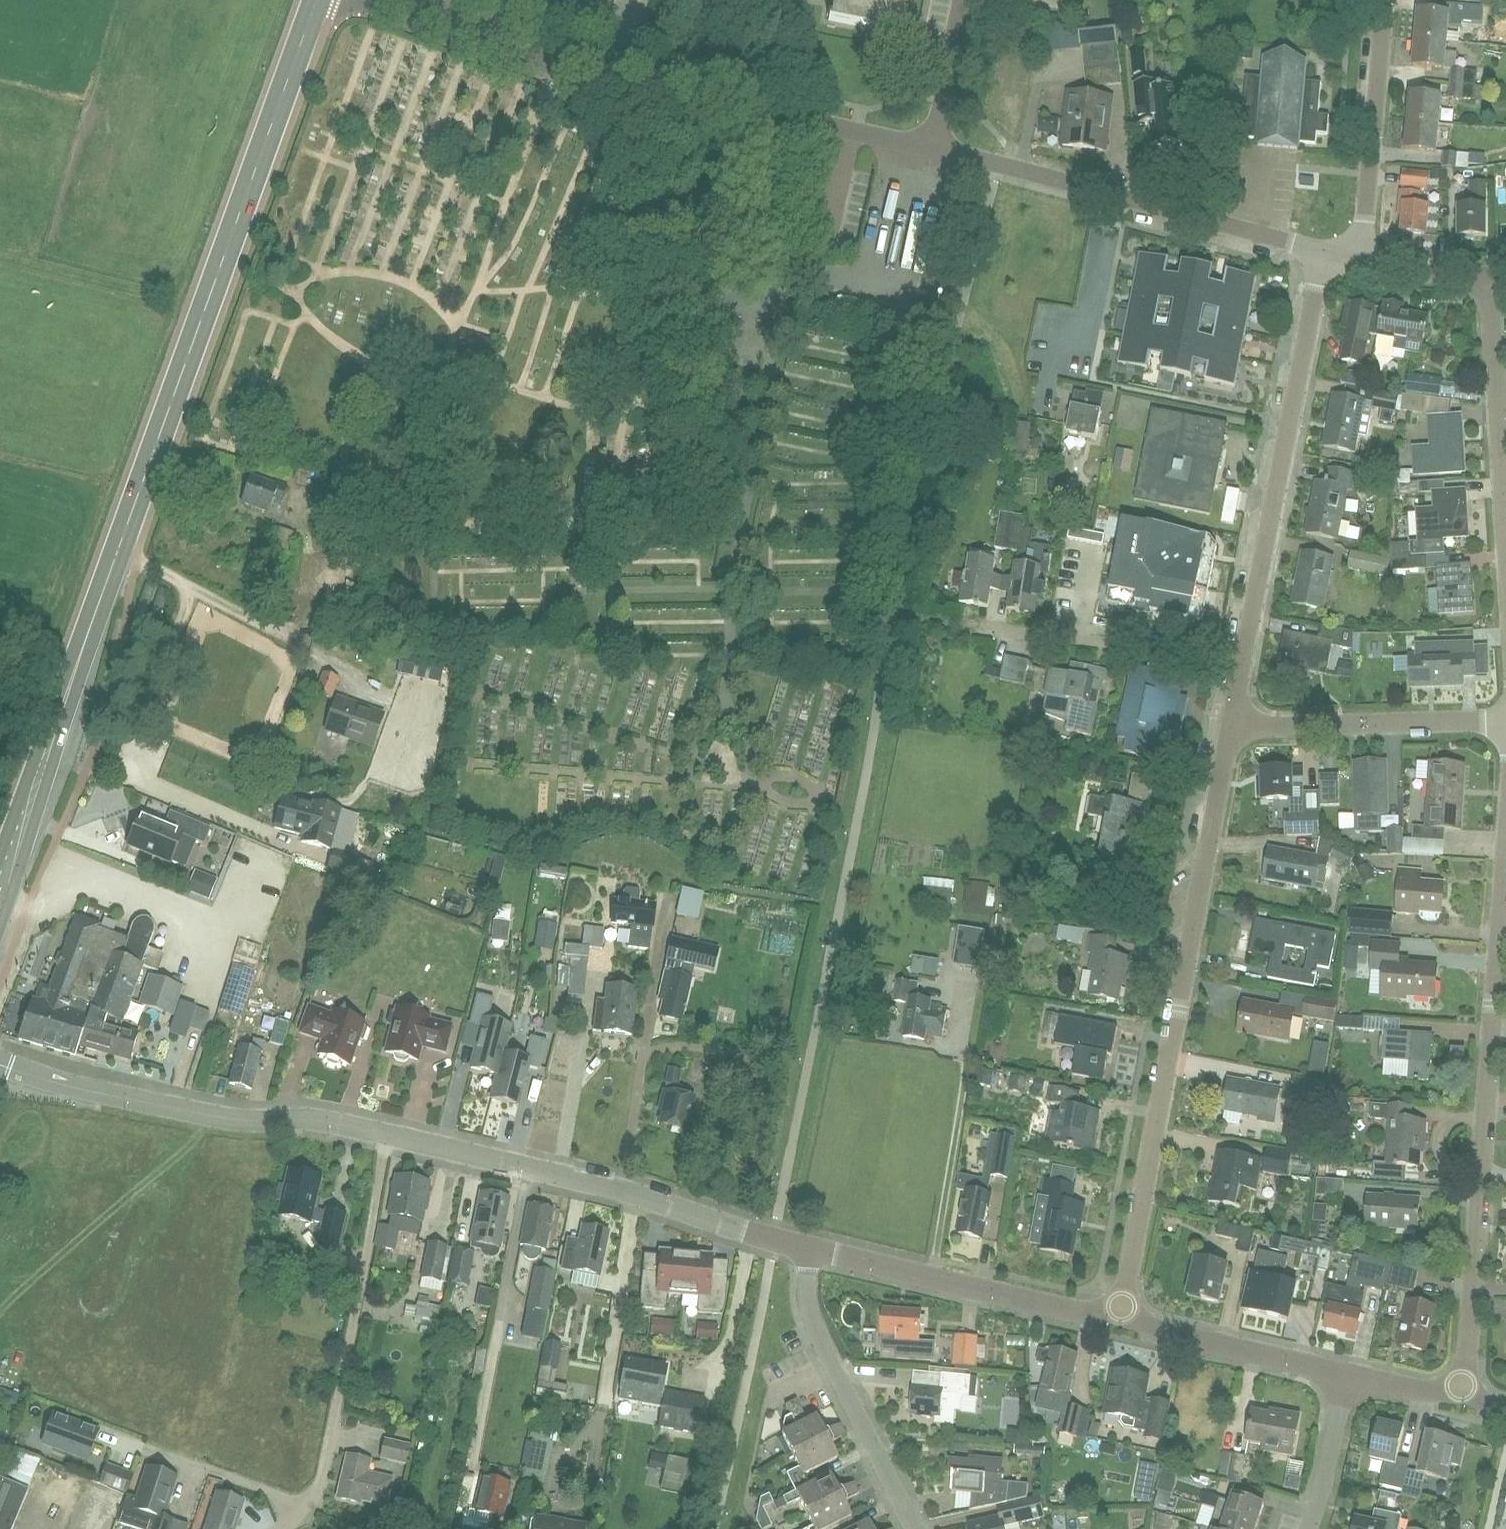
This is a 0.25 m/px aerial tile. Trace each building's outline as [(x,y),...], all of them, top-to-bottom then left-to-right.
[(829,18),(828,18),(827,20),(858,26),(862,32),(868,28),(886,32),(886,30),(884,30),(887,19),(900,22),(905,0),(833,0),(829,18)] [(1418,11),(1415,38),(1446,41),(1449,14),(1418,11)] [(1041,26),(1057,29),(1060,16),(1043,13),(1041,26)] [(1061,144),(1105,150),(1112,97),(1097,95),(1097,85),(1121,83),(1115,24),(1079,27),(1079,26),(1059,28),(1060,50),(1081,48),(1081,46),(1083,46),(1087,86),(1086,94),(1068,92),(1061,144)] [(1122,29),(1124,44),(1136,43),(1134,28),(1122,29)] [(1446,41),(1415,38),(1413,65),(1450,68),(1449,83),(1475,85),(1477,70),(1455,68),(1457,51),(1446,50),(1446,41)] [(1241,126),(1240,137),(1315,143),(1316,133),(1327,134),(1329,115),(1318,114),(1321,82),(1304,80),(1306,62),(1286,50),(1264,58),(1262,76),(1246,75),(1243,107),(1232,106),(1230,125),(1241,126)] [(1132,52),(1134,74),(1146,73),(1144,51),(1132,52)] [(1153,145),(1181,142),(1178,120),(1182,120),(1179,84),(1157,87),(1156,80),(1134,82),(1139,124),(1150,123),(1153,145)] [(1475,85),(1449,83),(1447,97),(1488,99),(1490,86),(1475,85)] [(1408,121),(1439,123),(1441,96),(1410,94),(1408,121)] [(1039,128),(1058,130),(1059,119),(1040,116),(1039,128)] [(1439,123),(1408,121),(1405,148),(1436,150),(1439,123)] [(1469,153),(1443,151),(1442,166),(1468,168),(1469,164),(1485,165),(1486,153),(1469,152),(1469,153)] [(1459,206),(1459,235),(1462,235),(1462,239),(1474,239),(1474,235),(1486,235),(1486,206),(1485,206),(1485,181),(1490,181),(1490,166),(1468,169),(1468,206),(1459,206)] [(1431,179),(1442,180),(1442,171),(1432,170),(1431,179)] [(1402,231),(1425,233),(1428,206),(1419,205),(1420,193),(1420,187),(1426,188),(1428,173),(1403,171),(1401,186),(1402,186),(1401,191),(1399,209),(1404,209),(1402,231)] [(1193,292),(1198,264),(1139,253),(1134,280),(1193,292)] [(1193,292),(1251,303),(1256,276),(1198,264),(1193,292)] [(1134,280),(1129,308),(1187,319),(1193,292),(1134,280)] [(1193,292),(1187,319),(1246,331),(1251,303),(1193,292)] [(1374,354),(1382,308),(1373,307),(1373,306),(1353,302),(1342,359),(1361,363),(1367,332),(1378,334),(1374,354)] [(1382,308),(1374,354),(1392,357),(1393,349),(1420,354),(1422,342),(1427,316),(1402,312),(1403,305),(1386,302),(1384,309),(1382,308)] [(1129,308),(1123,335),(1182,347),(1187,319),(1129,308)] [(1182,347),(1240,358),(1246,331),(1187,319),(1182,347)] [(1118,363),(1176,374),(1182,347),(1123,335),(1118,363)] [(1182,347),(1176,374),(1235,386),(1240,358),(1182,347)] [(1406,392),(1439,396),(1441,378),(1408,374),(1406,392)] [(1095,410),(1098,393),(1087,390),(1087,394),(1074,392),(1074,394),(1077,394),(1074,406),(1072,405),(1066,433),(1095,439),(1101,411),(1095,410)] [(1398,411),(1399,395),(1376,390),(1373,401),(1334,394),(1323,445),(1353,451),(1357,434),(1366,436),(1372,407),(1378,409),(1377,414),(1387,416),(1388,411),(1396,413),(1396,411),(1398,411)] [(1399,395),(1398,411),(1400,412),(1401,408),(1419,412),(1422,397),(1401,393),(1401,395),(1399,395)] [(1209,514),(1227,423),(1151,408),(1134,499),(1209,514)] [(1431,447),(1414,448),(1415,473),(1438,472),(1438,462),(1462,460),(1460,425),(1450,425),(1450,416),(1429,417),(1431,447)] [(1055,455),(1056,433),(1045,433),(1046,418),(1031,418),(1030,454),(1055,455)] [(1393,456),(1381,454),(1378,466),(1390,469),(1393,456)] [(1306,532),(1336,538),(1346,488),(1351,489),(1354,473),(1329,468),(1326,483),(1316,481),(1306,532)] [(1392,483),(1414,482),(1413,469),(1392,470),(1392,483)] [(306,470),(302,486),(311,489),(310,493),(321,496),(326,475),(306,470)] [(1088,492),(1089,472),(1077,472),(1076,491),(1088,492)] [(268,512),(272,502),(281,505),(288,486),(275,481),(274,484),(251,476),(241,502),(268,512)] [(1064,479),(1061,495),(1072,497),(1076,481),(1064,479)] [(1418,482),(1414,482),(1392,483),(1393,495),(1418,494),(1418,482)] [(1225,491),(1220,520),(1233,523),(1238,493),(1225,491)] [(1435,509),(1418,510),(1420,540),(1410,540),(1411,553),(1451,551),(1450,536),(1467,535),(1465,500),(1464,500),(1464,491),(1454,491),(1434,492),(1435,509)] [(1007,549),(1013,513),(1000,511),(994,547),(1007,549)] [(1026,516),(1013,513),(1007,549),(1018,551),(1016,563),(1015,562),(1008,610),(1033,614),(1036,597),(1044,598),(1046,583),(1038,582),(1040,571),(1048,573),(1052,546),(1030,542),(1033,529),(1024,527),(1026,516)] [(1111,515),(1094,599),(1123,604),(1124,601),(1139,604),(1139,608),(1190,618),(1205,542),(1204,541),(1199,535),(1200,533),(1195,532),(1111,515)] [(286,551),(293,532),(279,527),(272,546),(286,551)] [(1069,528),(1068,537),(1078,539),(1080,530),(1069,528)] [(1080,530),(1078,539),(1084,541),(1086,531),(1080,530)] [(1086,531),(1084,541),(1090,542),(1092,532),(1086,531)] [(1092,532),(1090,542),(1097,543),(1099,533),(1092,532)] [(1099,533),(1097,543),(1103,544),(1105,535),(1099,533)] [(1347,569),(1386,576),(1389,558),(1350,550),(1347,569)] [(1302,551),(1292,602),(1322,608),(1332,557),(1302,551)] [(970,555),(963,603),(988,607),(995,559),(970,555)] [(1389,558),(1391,570),(1426,568),(1425,556),(1389,558)] [(1439,567),(1441,612),(1472,610),(1469,565),(1439,567)] [(1280,663),(1315,670),(1317,660),(1326,662),(1330,642),(1352,647),(1355,631),(1322,625),(1319,640),(1286,633),(1280,663)] [(1396,630),(1395,649),(1415,649),(1415,631),(1396,630)] [(1410,686),(1462,685),(1462,675),(1475,675),(1474,649),(1460,649),(1460,654),(1410,655),(1410,686)] [(396,673),(440,683),(445,661),(401,652),(396,673)] [(1024,684),(1029,660),(1004,655),(1001,669),(986,666),(984,674),(999,677),(999,679),(1024,684)] [(1182,676),(1185,664),(1150,656),(1147,669),(1182,676)] [(1090,735),(1105,669),(1086,665),(1070,662),(1068,672),(1050,668),(1050,669),(1053,670),(1048,693),(1045,693),(1041,713),(1067,722),(1066,730),(1090,735)] [(1351,678),(1353,664),(1345,662),(1342,676),(1351,678)] [(1132,666),(1117,738),(1126,739),(1123,751),(1166,759),(1175,761),(1181,733),(1184,716),(1179,715),(1183,696),(1179,695),(1183,676),(1182,676),(1147,669),(1132,666)] [(332,699),(339,677),(321,671),(314,693),(332,699)] [(337,697),(326,728),(372,744),(383,714),(337,697)] [(1385,761),(1354,762),(1355,814),(1356,831),(1381,831),(1381,814),(1386,814),(1385,761)] [(1412,838),(1444,840),(1445,828),(1461,829),(1465,765),(1428,762),(1425,826),(1413,826),(1412,838)] [(1304,807),(1303,793),(1303,786),(1302,771),(1290,771),(1290,767),(1262,768),(1263,799),(1289,799),(1289,807),(1304,807)] [(1319,774),(1320,805),(1339,805),(1338,773),(1319,774)] [(1145,864),(1149,844),(1143,843),(1155,779),(1133,774),(1127,802),(1121,801),(1124,786),(1108,783),(1106,798),(1091,795),(1087,814),(1106,818),(1099,855),(1145,864)] [(311,801),(311,803),(282,795),(274,827),(303,834),(301,841),(331,848),(341,809),(311,801)] [(203,843),(209,828),(159,807),(152,822),(139,816),(128,844),(169,862),(181,834),(203,843)] [(1284,835),(1319,834),(1318,812),(1304,812),(1284,813),(1284,835)] [(1386,828),(1387,855),(1412,854),(1412,842),(1403,842),(1403,827),(1386,828)] [(1329,856),(1349,867),(1356,854),(1336,844),(1329,856)] [(1269,848),(1263,878),(1314,888),(1315,884),(1324,886),(1329,859),(1269,848)] [(373,864),(334,849),(327,869),(366,884),(373,864)] [(568,869),(540,864),(538,874),(566,879),(568,869)] [(1361,880),(1373,875),(1368,864),(1356,869),(1361,880)] [(1396,911),(1411,913),(1412,910),(1440,912),(1443,884),(1419,882),(1420,871),(1399,869),(1396,911)] [(207,898),(215,879),(204,875),(201,883),(191,879),(187,890),(207,898)] [(924,877),(921,905),(951,908),(951,899),(960,899),(961,887),(950,886),(951,879),(924,877)] [(966,881),(964,914),(994,916),(996,888),(989,887),(989,882),(966,881)] [(676,914),(686,917),(692,890),(682,887),(676,914)] [(627,947),(647,950),(654,904),(638,903),(639,893),(636,890),(627,889),(623,892),(622,901),(614,900),(612,923),(630,924),(627,947)] [(491,939),(507,941),(509,922),(508,921),(510,910),(497,908),(495,919),(494,919),(491,939)] [(1348,934),(1354,934),(1355,934),(1369,935),(1392,937),(1394,912),(1350,909),(1348,934)] [(54,963),(57,966),(49,989),(40,985),(35,1000),(33,999),(18,1039),(74,1055),(83,1057),(87,1045),(96,1048),(95,1050),(128,1060),(136,1034),(102,1025),(105,1016),(121,1022),(153,938),(153,929),(151,923),(146,919),(140,919),(136,921),(134,924),(128,939),(97,928),(98,925),(76,916),(61,955),(58,955),(54,963)] [(538,921),(535,939),(553,942),(556,925),(538,921)] [(1314,986),(1317,966),(1329,968),(1335,935),(1279,924),(1278,926),(1255,922),(1250,954),(1271,958),(1268,978),(1314,986)] [(1081,943),(1084,928),(1060,923),(1057,939),(1081,943)] [(583,996),(589,946),(603,947),(605,928),(583,925),(581,945),(564,943),(563,954),(570,954),(569,966),(558,965),(556,985),(568,986),(567,995),(583,996)] [(978,970),(984,933),(959,928),(956,950),(965,952),(962,968),(978,970)] [(1353,947),(1359,947),(1368,948),(1369,935),(1355,934),(1354,934),(1353,947)] [(1118,1001),(1123,973),(1127,974),(1129,958),(1114,956),(1116,941),(1090,936),(1087,952),(1096,954),(1089,994),(1078,992),(1077,994),(1118,1001)] [(670,937),(664,970),(658,999),(663,1000),(660,1015),(680,1020),(691,976),(693,966),(712,970),(717,948),(670,937)] [(1400,946),(1372,944),(1370,971),(1368,994),(1381,995),(1381,997),(1399,999),(1400,996),(1434,999),(1437,966),(1407,964),(1398,963),(1400,946)] [(935,978),(937,961),(913,957),(910,974),(935,978)] [(148,974),(138,1004),(173,1016),(183,986),(178,985),(181,978),(172,975),(170,981),(148,974)] [(630,1035),(635,989),(618,987),(619,978),(609,977),(608,985),(607,985),(605,1000),(597,999),(593,1030),(630,1035)] [(903,1037),(925,1040),(926,1035),(942,1038),(947,1009),(930,1006),(931,1001),(916,999),(918,984),(898,981),(895,1001),(908,1003),(903,1037)] [(493,998),(477,994),(469,1023),(481,1026),(470,1068),(496,1074),(491,1098),(518,1105),(528,1067),(540,1070),(547,1040),(530,1036),(525,1058),(503,1052),(510,1025),(488,1020),(493,998)] [(1306,995),(1306,997),(1302,1016),(1334,1022),(1338,1002),(1306,995)] [(1294,1014),(1280,1011),(1280,1008),(1242,1002),(1237,1031),(1289,1041),(1294,1014)] [(322,1040),(317,1053),(326,1056),(325,1059),(327,1063),(335,1066),(340,1064),(341,1061),(349,1064),(358,1038),(363,1040),(367,1027),(362,1026),(364,1022),(332,1011),(331,1014),(308,1006),(299,1032),(322,1040)] [(408,1060),(409,1057),(417,1059),(421,1045),(444,1051),(451,1025),(428,1019),(429,1016),(396,1008),(395,1012),(390,1011),(387,1023),(392,1025),(385,1051),(394,1053),(393,1056),(395,1060),(404,1063),(408,1060)] [(1043,1027),(1057,1030),(1060,1018),(1060,1016),(1046,1013),(1043,1027)] [(1335,1028),(1363,1029),(1364,1016),(1336,1015),(1335,1028)] [(1103,1080),(1107,1055),(1112,1056),(1117,1027),(1060,1016),(1060,1018),(1057,1030),(1055,1045),(1076,1049),(1072,1074),(1103,1080)] [(275,1018),(269,1042),(285,1047),(291,1022),(275,1018)] [(1385,1031),(1382,1060),(1410,1062),(1408,1078),(1428,1080),(1432,1038),(1412,1037),(1412,1034),(1385,1031)] [(251,1089),(260,1052),(262,1053),(265,1042),(253,1039),(251,1049),(238,1045),(229,1083),(251,1089)] [(1309,1072),(1324,1075),(1326,1063),(1311,1060),(1309,1072)] [(660,1125),(685,1131),(693,1099),(678,1095),(680,1087),(676,1086),(679,1071),(669,1068),(659,1111),(663,1112),(660,1125)] [(975,1083),(991,1086),(993,1072),(977,1069),(975,1083)] [(1011,1075),(1008,1091),(1025,1094),(1028,1078),(1011,1075)] [(1279,1089),(1228,1080),(1223,1110),(1258,1117),(1258,1121),(1273,1124),(1279,1089)] [(1093,1154),(1093,1153),(1091,1152),(1098,1112),(1101,1112),(1101,1111),(1077,1107),(1079,1093),(1080,1094),(1080,1092),(1049,1087),(1046,1102),(1061,1105),(1060,1112),(1050,1110),(1044,1142),(1054,1144),(1069,1147),(1068,1150),(1093,1154)] [(1387,1164),(1419,1166),(1421,1141),(1424,1141),(1425,1121),(1409,1120),(1410,1107),(1383,1105),(1371,1104),(1369,1118),(1382,1118),(1382,1120),(1390,1120),(1387,1164)] [(996,1135),(990,1175),(1009,1178),(1015,1138),(996,1135)] [(1267,1148),(1262,1172),(1286,1177),(1291,1153),(1267,1148)] [(1256,1190),(1262,1159),(1218,1151),(1208,1202),(1240,1208),(1243,1188),(1256,1190)] [(1320,1152),(1318,1175),(1325,1176),(1327,1152),(1320,1152)] [(1071,1255),(1077,1220),(1081,1221),(1084,1204),(1071,1202),(1077,1172),(1055,1168),(1052,1181),(1044,1180),(1041,1197),(1049,1199),(1040,1249),(1071,1255)] [(318,1240),(338,1244),(345,1213),(326,1208),(325,1212),(313,1209),(321,1177),(288,1169),(284,1186),(278,1184),(274,1199),(280,1201),(277,1214),(310,1222),(311,1220),(322,1223),(318,1240)] [(395,1176),(388,1214),(390,1214),(388,1225),(377,1223),(373,1246),(395,1250),(398,1231),(417,1234),(420,1220),(422,1221),(425,1206),(424,1206),(425,1198),(426,1198),(429,1182),(395,1176)] [(985,1183),(959,1177),(956,1191),(965,1193),(957,1233),(982,1238),(991,1195),(983,1194),(985,1183)] [(1344,1179),(1316,1177),(1315,1195),(1343,1197),(1344,1179)] [(499,1248),(509,1198),(479,1193),(470,1242),(499,1248)] [(1417,1229),(1419,1199),(1367,1195),(1365,1225),(1417,1229)] [(545,1250),(553,1208),(528,1203),(520,1245),(545,1250)] [(1314,1203),(1311,1236),(1327,1237),(1328,1221),(1326,1220),(1327,1204),(1314,1203)] [(1340,1232),(1342,1215),(1332,1214),(1330,1231),(1340,1232)] [(1254,1229),(1219,1220),(1216,1234),(1239,1240),(1236,1250),(1248,1253),(1254,1229)] [(598,1275),(607,1231),(582,1226),(577,1248),(566,1246),(561,1268),(598,1275)] [(11,1247),(15,1234),(0,1230),(0,1245),(11,1247)] [(1334,1247),(1333,1246),(1311,1241),(1282,1235),(1279,1251),(1290,1253),(1290,1251),(1318,1257),(1315,1268),(1329,1271),(1334,1247)] [(447,1247),(428,1243),(421,1277),(440,1281),(447,1247)] [(453,1246),(447,1281),(467,1285),(473,1250),(453,1246)] [(1253,1274),(1245,1308),(1287,1318),(1295,1283),(1283,1281),(1288,1257),(1259,1250),(1253,1274)] [(681,1303),(686,1253),(660,1251),(658,1273),(642,1272),(639,1307),(665,1309),(666,1293),(682,1294),(681,1302),(681,1303)] [(686,1253),(681,1303),(682,1303),(682,1302),(682,1294),(698,1295),(697,1312),(721,1314),(724,1304),(726,1279),(710,1278),(712,1256),(686,1253)] [(1385,1290),(1387,1284),(1392,1262),(1354,1253),(1346,1289),(1326,1284),(1322,1304),(1329,1306),(1325,1327),(1356,1335),(1361,1312),(1355,1311),(1361,1285),(1385,1290)] [(549,1312),(556,1271),(554,1271),(556,1260),(543,1258),(541,1267),(533,1266),(526,1308),(549,1312)] [(1187,1295),(1218,1302),(1227,1265),(1195,1258),(1187,1295)] [(1419,1267),(1392,1262),(1387,1284),(1414,1290),(1419,1267)] [(446,1282),(440,1312),(449,1314),(454,1284),(446,1282)] [(415,1315),(437,1319),(440,1305),(428,1303),(429,1297),(418,1295),(416,1307),(405,1304),(403,1315),(415,1317),(415,1315)] [(1425,1350),(1435,1306),(1408,1300),(1398,1344),(1425,1350)] [(895,1340),(918,1342),(920,1325),(924,1325),(925,1316),(920,1315),(920,1311),(883,1308),(881,1334),(895,1335),(895,1340)] [(690,1329),(692,1315),(666,1313),(665,1327),(690,1329)] [(652,1335),(663,1335),(664,1320),(653,1319),(652,1335)] [(631,1331),(640,1333),(642,1323),(633,1322),(631,1331)] [(716,1341),(718,1325),(701,1324),(700,1339),(716,1341)] [(540,1366),(538,1379),(555,1381),(556,1374),(551,1373),(551,1368),(557,1369),(561,1342),(543,1340),(539,1366),(540,1366)] [(961,1361),(953,1360),(952,1368),(970,1369),(972,1369),(975,1341),(963,1340),(961,1361)] [(1040,1362),(1046,1363),(1040,1390),(1067,1396),(1077,1355),(1049,1349),(1049,1352),(1043,1350),(1039,1351),(1037,1354),(1037,1357),(1037,1360),(1040,1362)] [(625,1362),(621,1390),(643,1394),(642,1404),(661,1407),(658,1426),(699,1433),(705,1396),(662,1389),(667,1365),(645,1362),(645,1365),(625,1362)] [(912,1386),(910,1415),(935,1417),(935,1423),(953,1424),(954,1410),(960,1411),(962,1392),(968,1393),(970,1377),(969,1377),(970,1369),(945,1367),(944,1374),(942,1374),(940,1389),(912,1386)] [(1112,1370),(1104,1414),(1119,1416),(1118,1421),(1124,1428),(1146,1432),(1145,1437),(1161,1440),(1168,1402),(1152,1399),(1151,1403),(1143,1402),(1147,1377),(1112,1370)] [(0,1385),(0,1401),(12,1405),(8,1415),(17,1419),(26,1395),(0,1385)] [(784,1418),(783,1426),(785,1431),(781,1433),(798,1468),(786,1474),(795,1492),(783,1498),(786,1505),(799,1499),(812,1527),(807,1528),(841,1528),(838,1523),(851,1516),(845,1504),(847,1499),(859,1493),(854,1482),(842,1488),(836,1487),(830,1475),(817,1481),(812,1471),(837,1458),(831,1446),(832,1440),(844,1434),(839,1424),(827,1430),(822,1428),(816,1416),(807,1420),(796,1399),(785,1404),(790,1415),(784,1418)] [(1065,1402),(1058,1432),(1080,1437),(1087,1409),(1083,1408),(1084,1407),(1065,1402)] [(1262,1451),(1292,1456),(1300,1415),(1279,1411),(1279,1415),(1252,1410),(1246,1442),(1263,1445),(1262,1451)] [(53,1415),(43,1443),(87,1459),(97,1431),(53,1415)] [(1403,1490),(1408,1469),(1407,1469),(1409,1461),(1397,1458),(1404,1428),(1378,1422),(1370,1458),(1384,1462),(1378,1484),(1403,1490)] [(539,1502),(554,1427),(535,1423),(531,1440),(525,1439),(522,1455),(525,1455),(516,1497),(539,1502)] [(1006,1444),(1031,1445),(1032,1430),(1007,1428),(1006,1444)] [(1403,1490),(1401,1495),(1417,1499),(1423,1474),(1447,1479),(1451,1463),(1460,1465),(1465,1442),(1427,1433),(1418,1472),(1408,1469),(1403,1490)] [(410,1443),(383,1437),(378,1459),(405,1465),(410,1443)] [(28,1491),(27,1490),(40,1458),(7,1444),(0,1462),(0,1528),(12,1528),(28,1491)] [(1045,1448),(1015,1446),(1015,1453),(1045,1456),(1045,1448)] [(347,1452),(336,1498),(360,1503),(361,1499),(385,1505),(391,1480),(367,1474),(371,1458),(347,1452)] [(680,1492),(687,1459),(651,1452),(647,1466),(664,1470),(660,1488),(680,1492)] [(1229,1470),(1232,1453),(1225,1452),(1222,1469),(1229,1470)] [(1229,1470),(1227,1481),(1236,1483),(1241,1484),(1246,1456),(1232,1453),(1229,1470)] [(952,1476),(951,1492),(978,1494),(977,1509),(1007,1502),(1017,1500),(1018,1487),(1009,1487),(1000,1486),(1003,1460),(974,1457),(974,1461),(949,1459),(948,1475),(952,1476)] [(132,1471),(106,1462),(98,1483),(125,1492),(132,1471)] [(1141,1463),(1138,1476),(1155,1480),(1158,1466),(1141,1463)] [(147,1467),(136,1499),(126,1495),(117,1523),(133,1528),(168,1528),(171,1522),(161,1518),(176,1477),(147,1467)] [(1301,1491),(1303,1478),(1288,1475),(1285,1488),(1301,1491)] [(481,1477),(474,1511),(503,1517),(511,1483),(481,1477)] [(872,1477),(856,1482),(859,1493),(876,1488),(872,1477)] [(1022,1477),(1021,1494),(1042,1496),(1043,1478),(1022,1477)] [(1241,1484),(1236,1483),(1231,1500),(1202,1491),(1198,1503),(1215,1508),(1215,1510),(1257,1524),(1264,1503),(1246,1497),(1249,1487),(1241,1484)] [(1486,1484),(1482,1501),(1492,1504),(1496,1487),(1486,1484)] [(216,1492),(204,1528),(234,1528),(243,1501),(216,1492)] [(760,1498),(755,1520),(760,1528),(765,1528),(772,1526),(763,1507),(773,1502),(768,1493),(760,1498)] [(1157,1493),(1155,1500),(1154,1505),(1171,1509),(1175,1498),(1168,1496),(1157,1493)] [(1003,1527),(1044,1517),(1039,1496),(997,1506),(1000,1516),(968,1524),(969,1528),(1003,1528),(1003,1527)] [(403,1499),(395,1497),(393,1506),(401,1508),(403,1499)] [(1353,1528),(1398,1528),(1401,1514),(1374,1509),(1371,1521),(1356,1518),(1353,1528)] [(1257,1524),(1215,1510),(1212,1519),(1223,1522),(1221,1528),(1256,1528),(1257,1524)] [(558,1520),(538,1517),(535,1528),(556,1528),(558,1520)] [(583,1523),(567,1520),(566,1528),(582,1528),(583,1523)] [(869,1521),(853,1528),(873,1528),(869,1521)]
